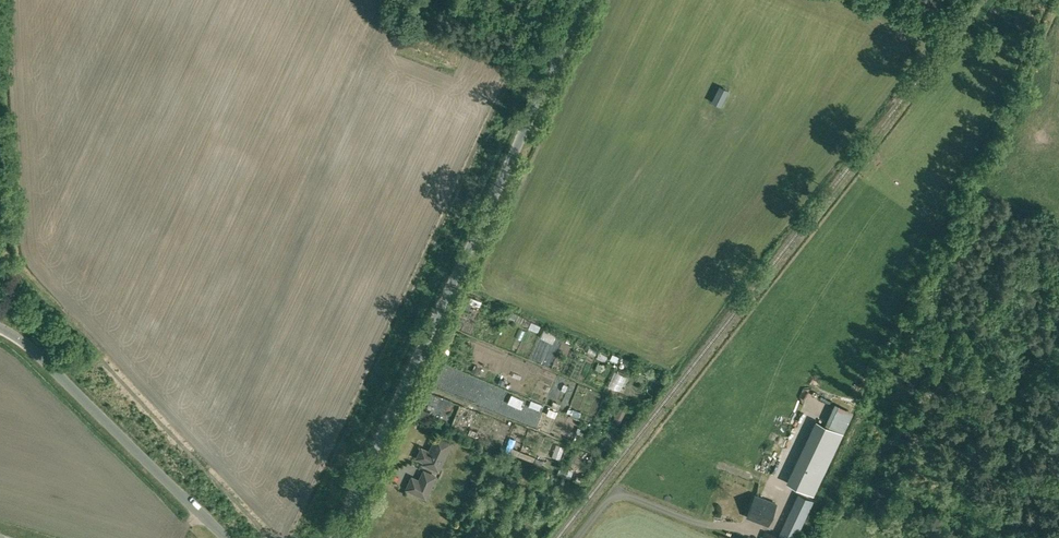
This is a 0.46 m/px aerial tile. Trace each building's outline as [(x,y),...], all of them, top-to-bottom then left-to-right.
[(728,90),(719,86),(712,100),(721,105),(728,90)] [(516,342),(520,333),(506,327),(503,336),(516,342)] [(615,352),(613,357),(622,361),(624,355),(615,352)] [(508,367),(507,373),(519,377),(520,371),(508,367)] [(515,384),(517,378),(505,374),(503,380),(515,384)] [(508,399),(511,391),(499,387),(496,395),(508,399)] [(534,398),(532,407),(538,409),(540,400),(534,398)] [(813,494),(842,433),(816,421),(787,482),(813,494)] [(578,430),(576,439),(585,441),(587,433),(578,430)] [(451,442),(437,435),(429,451),(422,448),(417,457),(425,461),(424,463),(438,470),(451,442)] [(562,465),(566,453),(560,450),(555,463),(562,465)] [(425,499),(435,476),(423,471),(418,482),(412,479),(406,491),(425,499)] [(778,537),(765,532),(762,537),(796,537),(812,501),(798,494),(784,524),(778,537)] [(768,524),(776,503),(755,495),(747,516),(768,524)]
